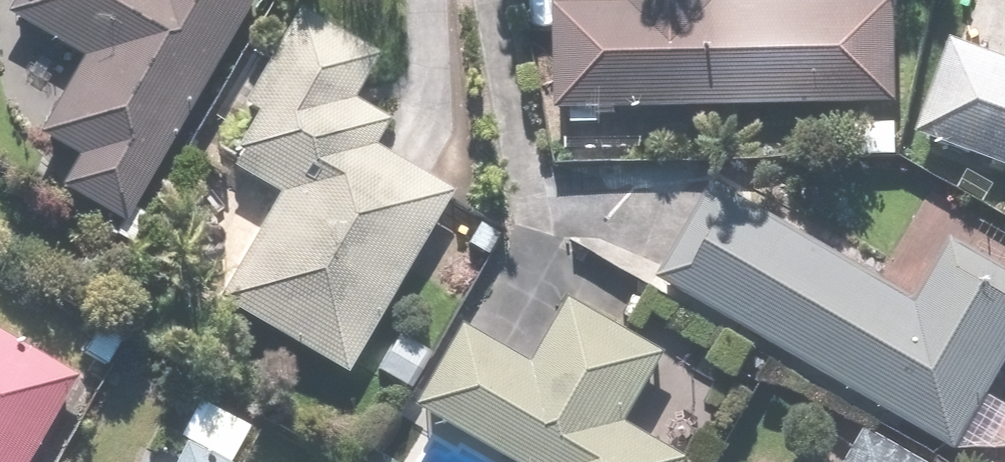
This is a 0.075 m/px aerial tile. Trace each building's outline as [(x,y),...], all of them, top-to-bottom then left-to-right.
[(254,0),(23,0),(7,27),(67,62),(20,141),(65,167),(49,193),(117,233),(254,0)] [(548,9),(550,120),(892,116),(890,5),(548,9)] [(340,383),(445,192),(368,149),(380,126),(349,109),(375,63),(289,16),(207,166),(269,200),(209,310),(340,383)] [(913,140),(1004,172),(1004,71),(945,50),(913,140)] [(650,283),(952,460),(1004,369),(1004,279),(947,245),(912,305),(707,185),(650,283)] [(627,429),(667,364),(569,303),(527,371),(459,329),(408,412),(488,461),(681,461),(627,429)] [(72,385),(0,342),(0,461),(25,461),(72,385)] [(857,435),(842,461),(906,461),(857,435)] [(177,450),(171,461),(200,461),(177,450)]
